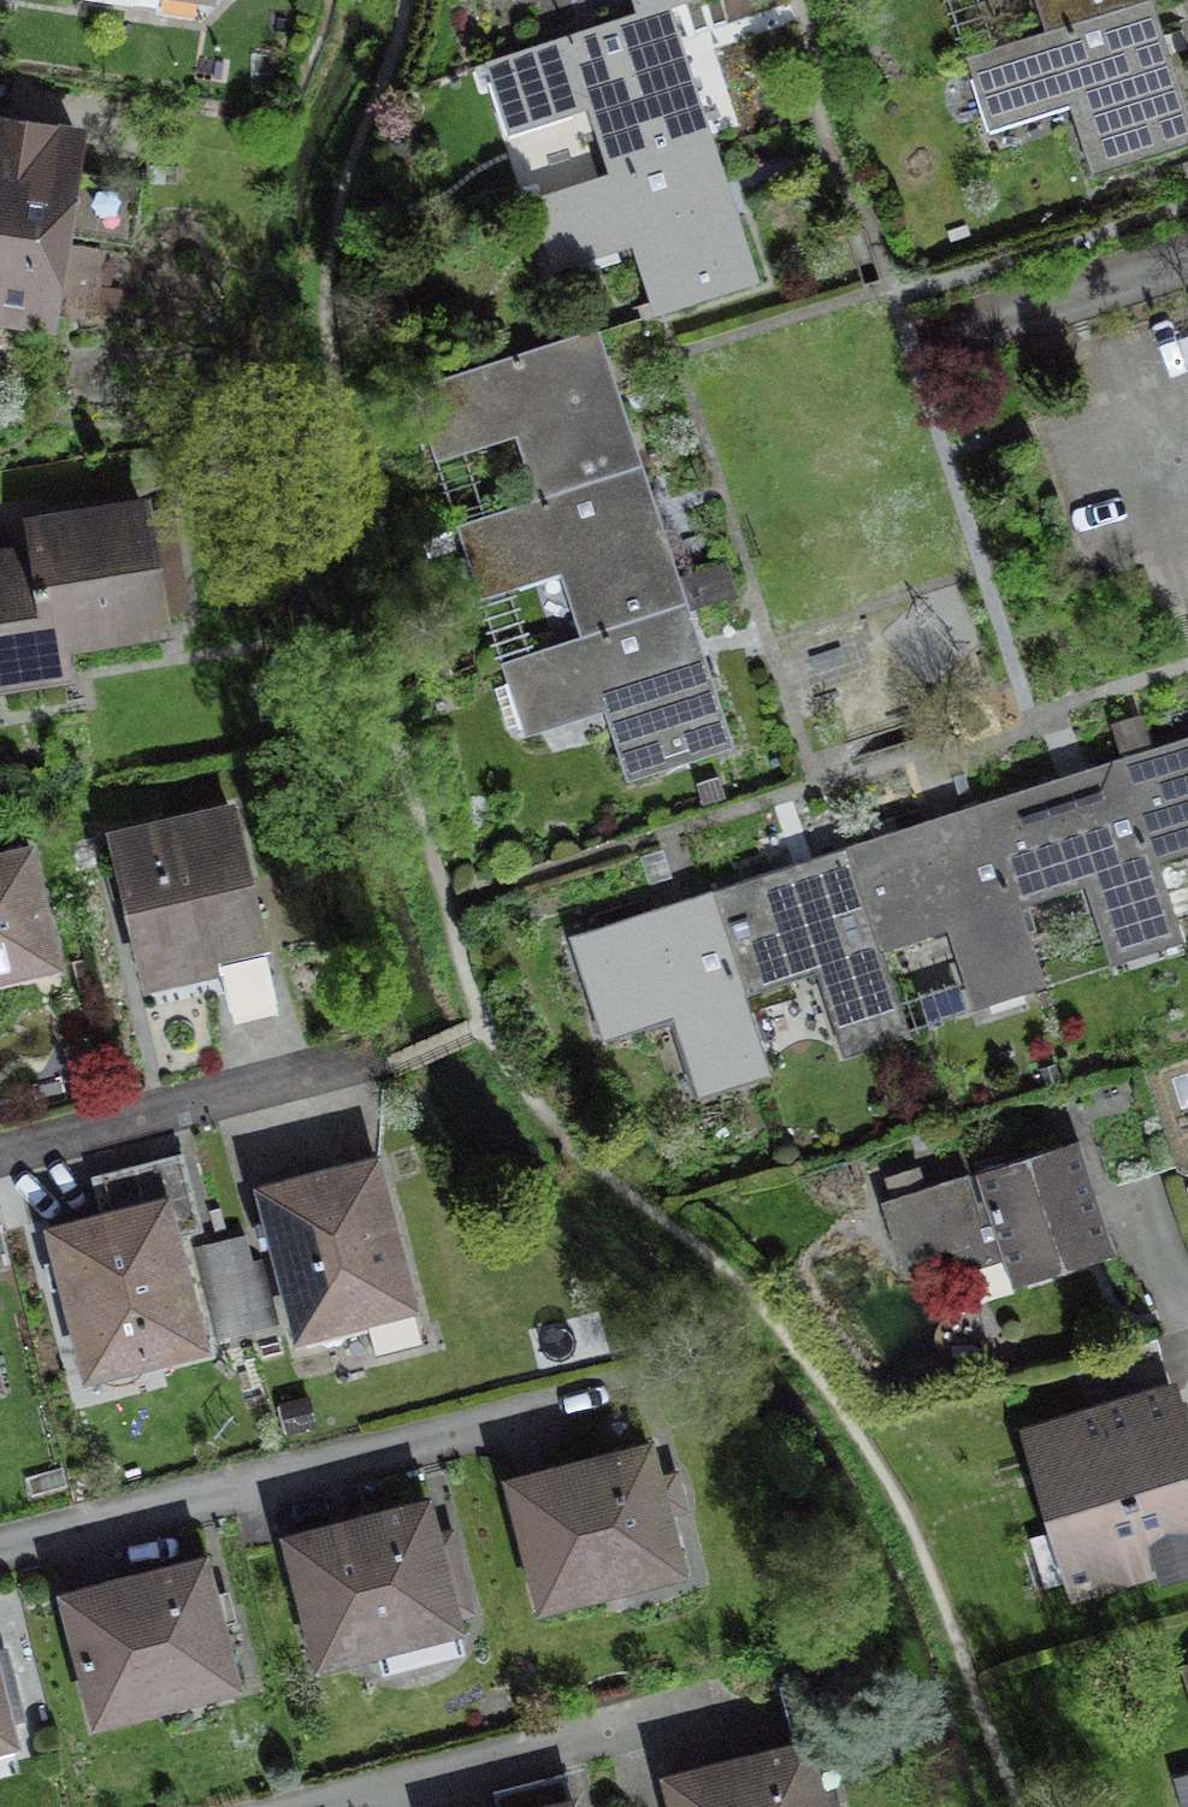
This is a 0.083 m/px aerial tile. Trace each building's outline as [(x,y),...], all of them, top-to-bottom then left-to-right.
[(646,21),(677,12),(714,0),(639,0),(646,21)] [(1164,0),(1155,0),(1068,28),(982,56),(1006,130),(1085,104),(1106,168),(1187,141),(1187,75),(1164,0)] [(1068,28),(1155,0),(1059,0),(1068,28)] [(720,149),(677,12),(646,21),(497,68),(517,130),(592,106),(615,182),(720,149)] [(0,114),(0,319),(72,330),(102,128),(0,114)] [(763,284),(720,149),(615,182),(544,204),(563,264),(635,242),(659,317),(763,284)] [(550,500),(650,467),(606,331),(424,389),(447,459),(528,433),(550,500)] [(695,605),(650,467),(550,500),(467,526),(489,594),(570,568),(592,638),(695,605)] [(0,558),(0,696),(91,683),(87,656),(190,642),(170,497),(37,516),(42,552),(0,558)] [(695,605),(592,638),(512,663),(533,731),(611,706),(634,777),(739,744),(695,605)] [(1164,864),(1187,856),(1187,741),(1130,760),(1164,864)] [(1030,905),(1095,884),(1122,964),(1187,942),(1187,937),(1164,864),(1130,760),(997,803),(1030,905)] [(245,801),(124,830),(161,981),(282,952),(245,801)] [(856,849),(889,950),(960,927),(987,1008),(1056,985),(1030,905),(997,803),(856,849)] [(0,854),(0,986),(77,968),(48,843),(0,854)] [(720,893),(754,996),(827,972),(854,1056),(917,1036),(889,950),(856,849),(720,893)] [(754,996),(720,893),(580,939),(614,1042),(680,1020),(707,1102),(781,1078),(754,996)] [(1153,1081),(1187,1176),(1187,1068),(1153,1081)] [(1092,1100),(1124,1186),(1165,1171),(1133,1085),(1092,1100)] [(1095,1138),(897,1205),(917,1264),(967,1247),(977,1278),(1006,1268),(993,1230),(1010,1225),(1031,1286),(1133,1251),(1095,1138)] [(393,1156),(274,1188),(316,1345),(435,1313),(393,1156)] [(184,1195),(62,1226),(100,1378),(223,1347),(184,1195)] [(230,1245),(253,1334),(274,1328),(251,1239),(230,1245)] [(253,1334),(230,1245),(209,1250),(232,1339),(253,1334)] [(22,1390),(0,1305),(0,1395),(22,1390)] [(1034,1439),(1081,1609),(1187,1580),(1187,1395),(1034,1439)] [(671,1441),(522,1482),(558,1613),(707,1573),(671,1441)] [(451,1500),(299,1542),(334,1671),(486,1629),(451,1500)] [(226,1556),(75,1591),(106,1724),(257,1689),(226,1556)] [(0,1613),(0,1753),(34,1744),(2,1613),(0,1613)] [(677,1781),(684,1806),(845,1806),(830,1744),(677,1781)] [(504,1806),(542,1806),(575,1799),(568,1768),(498,1785),(504,1806)]
